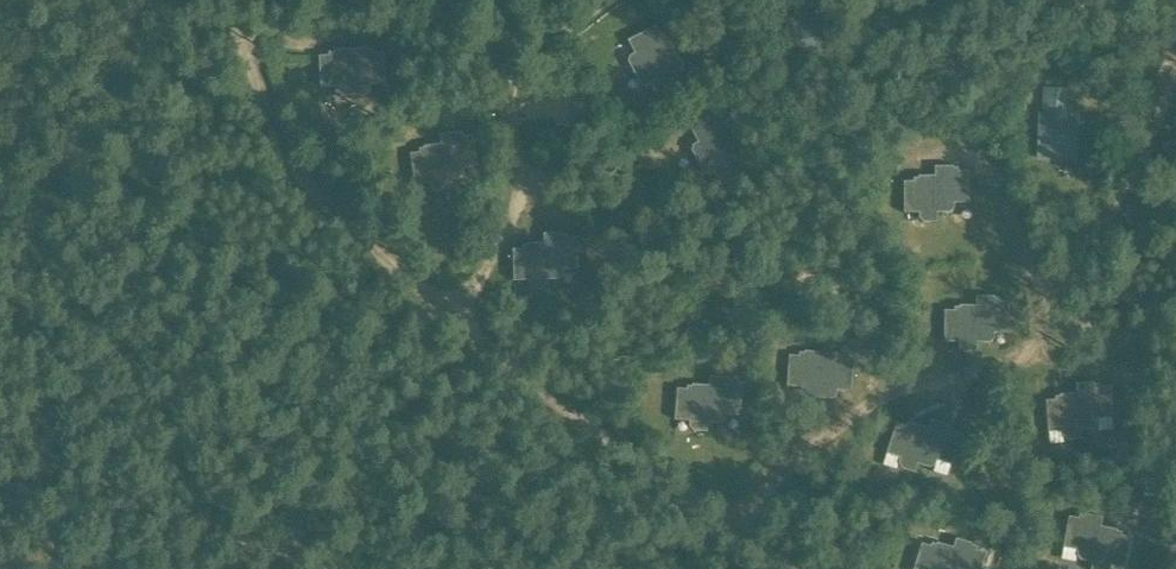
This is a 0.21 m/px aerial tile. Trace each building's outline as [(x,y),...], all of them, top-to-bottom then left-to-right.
[(795,67),(816,64),(814,50),(833,47),(827,12),(787,18),(795,67)] [(635,74),(676,53),(669,38),(667,39),(665,34),(661,36),(657,26),(628,41),(635,54),(630,57),(629,62),(635,74)] [(368,49),(351,50),(353,96),(366,96),(370,91),(370,86),(385,85),(384,53),(373,54),(373,50),(368,51),(368,49)] [(353,96),(351,50),(334,50),(334,52),(329,53),(329,56),(318,57),(320,88),(335,87),(342,97),(353,96)] [(635,74),(641,86),(646,87),(651,85),(657,98),(686,85),(681,75),(684,74),(681,70),(684,68),(676,53),(635,74)] [(1070,112),(1071,89),(1044,87),(1043,110),(1039,110),(1037,161),(1060,162),(1060,148),(1080,149),(1080,113),(1070,112)] [(698,162),(737,140),(726,123),(725,124),(720,115),(692,130),(699,143),(694,146),(692,152),(698,162)] [(441,145),(447,180),(460,178),(464,174),(462,169),(478,167),(473,136),(462,137),(462,134),(457,135),(457,133),(439,135),(441,145)] [(737,140),(698,162),(705,174),(710,176),(715,173),(723,187),(749,171),(745,164),(748,162),(745,158),(747,157),(737,140)] [(447,180),(441,145),(424,147),(425,149),(419,150),(420,153),(410,155),(415,185),(430,183),(431,189),(435,193),(449,190),(447,180)] [(936,167),(936,176),(937,176),(938,213),(951,213),(955,209),(955,203),(969,203),(969,171),(959,171),(959,168),(954,168),(954,166),(936,167)] [(938,222),(938,213),(937,176),(936,176),(919,176),(919,178),(914,178),(914,182),(905,182),(905,213),(920,213),(920,218),(924,222),(938,222)] [(546,244),(547,281),(560,281),(563,277),(563,271),(579,271),(578,238),(568,239),(567,236),(562,236),(562,234),(544,234),(544,244),(546,244)] [(546,244),(544,244),(528,245),(528,247),(523,247),(523,250),(513,250),(513,281),(529,281),(529,291),(547,291),(547,281),(546,244)] [(983,354),(983,298),(982,298),(982,307),(965,307),(966,313),(951,313),(951,344),(966,344),(966,350),(970,354),(983,354)] [(1000,303),(1000,298),(983,298),(983,354),(984,354),(984,344),(997,344),(1001,340),(1001,334),(1015,334),(1015,303),(1000,303)] [(805,399),(820,400),(823,353),(805,352),(805,354),(800,354),(799,357),(789,356),(788,388),(803,389),(802,395),(805,399)] [(823,353),(820,400),(834,400),(837,397),(837,391),(853,392),(855,359),(845,359),(845,356),(840,356),(840,354),(823,353)] [(709,378),(709,387),(707,423),(722,424),(726,420),(726,416),(742,417),(743,385),(733,385),(733,381),(728,381),(728,379),(709,378)] [(1079,393),(1078,393),(1082,431),(1090,430),(1095,430),(1099,426),(1099,420),(1116,419),(1113,387),(1102,388),(1101,384),(1079,385),(1079,393)] [(707,432),(707,423),(709,387),(693,386),(693,388),(688,387),(688,390),(677,390),(675,422),(690,422),(690,427),(694,432),(707,432)] [(1083,439),(1082,431),(1078,393),(1061,395),(1061,396),(1056,397),(1057,400),(1047,401),(1050,433),(1064,431),(1065,438),(1069,441),(1083,440),(1083,439)] [(949,425),(932,419),(929,429),(930,429),(918,464),(931,468),(936,466),(937,460),(952,465),(961,435),(952,432),(953,429),(948,427),(949,425)] [(916,473),(918,464),(930,429),(929,429),(913,423),(912,425),(907,424),(906,427),(897,424),(888,454),(901,458),(900,464),(902,469),(916,473)] [(1080,560),(1093,563),(1100,527),(1101,527),(1103,518),(1085,514),(1085,516),(1080,515),(1079,518),(1070,516),(1064,548),(1078,550),(1077,556),(1080,560)] [(1093,563),(1092,568),(1110,568),(1111,566),(1125,568),(1131,538),(1122,536),(1122,533),(1118,532),(1118,530),(1101,527),(1100,527),(1093,563)] [(957,539),(954,548),(948,568),(981,568),(986,554),(977,551),(978,548),(974,547),(975,545),(957,539)] [(954,548),(938,543),(937,544),(933,543),(932,547),(922,544),(914,568),(948,568),(954,548)]
